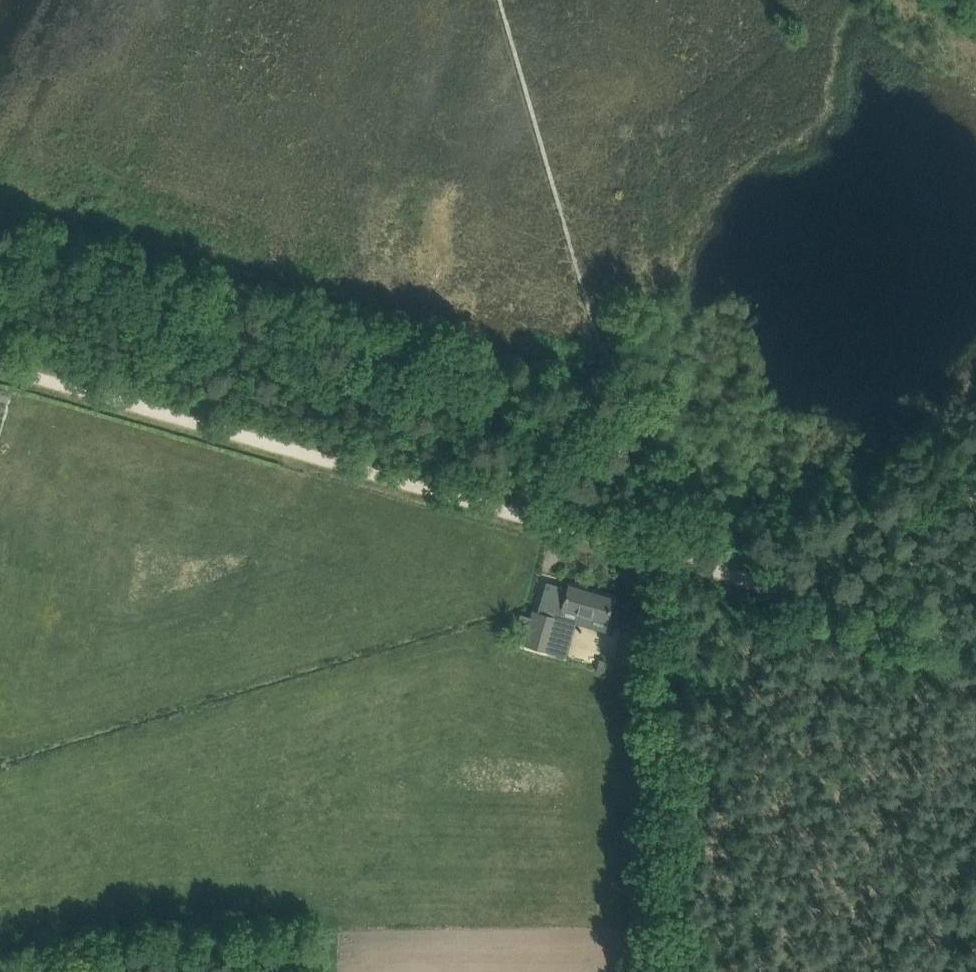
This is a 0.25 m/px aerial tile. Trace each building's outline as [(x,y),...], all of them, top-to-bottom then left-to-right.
[(546,582),(536,613),(562,621),(566,608),(607,620),(613,598),(568,585),(567,589),(546,582)] [(536,613),(527,648),(552,655),(562,621),(536,613)]
